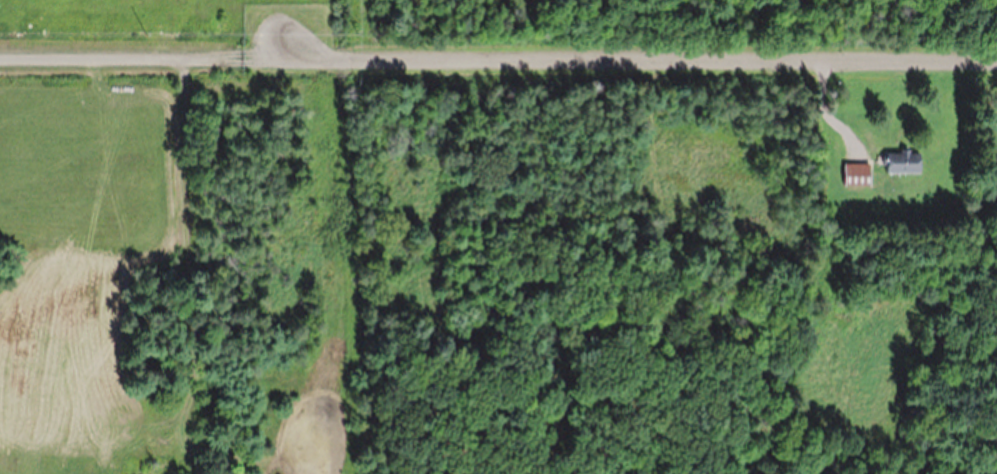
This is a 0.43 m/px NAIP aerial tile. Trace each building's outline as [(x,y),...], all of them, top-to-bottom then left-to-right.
[(886,171),(886,151),(901,151),(901,148),(909,148),(909,151),(919,151),(920,171),(886,171)] [(867,161),(870,161),(870,183),(844,183),(844,161),(847,161),(867,161)] [(854,287),(840,285),(841,279),(855,281),(854,287)]
